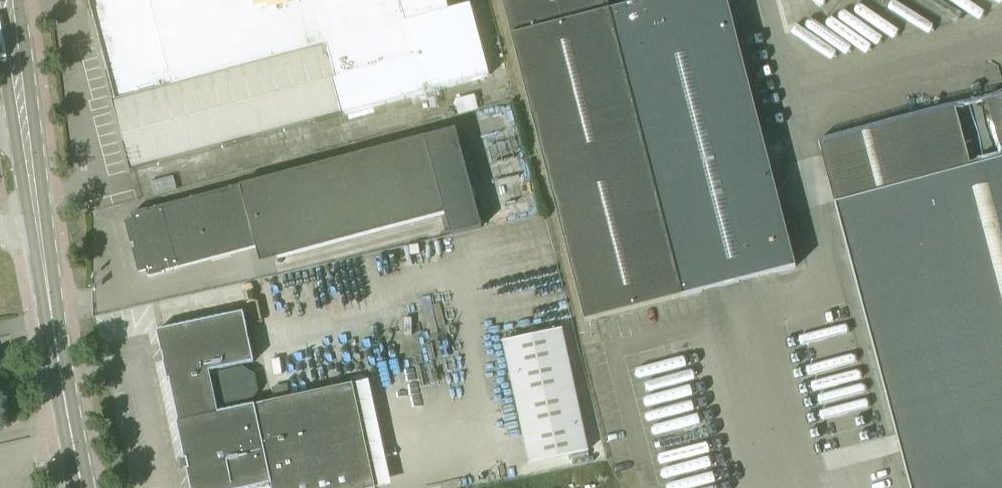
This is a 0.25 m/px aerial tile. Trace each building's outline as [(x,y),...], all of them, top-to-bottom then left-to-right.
[(490,76),(470,4),(469,0),(88,0),(114,100),(112,101),(131,172),(490,76)] [(607,0),(501,0),(510,37),(584,323),(681,297),(610,12),(607,0)] [(681,297),(793,268),(732,26),(725,0),(655,0),(610,12),(681,297)] [(455,100),(459,115),(479,109),(475,94),(455,100)] [(819,143),(884,390),(911,487),(1001,487),(1001,94),(819,143)] [(482,227),(455,128),(241,186),(132,215),(133,220),(126,222),(132,244),(134,244),(136,250),(133,251),(140,273),(147,271),(148,277),(165,273),(165,272),(257,248),(261,262),(446,214),(451,234),(482,227)] [(244,313),(157,331),(168,381),(170,380),(179,421),(177,422),(185,459),(179,460),(181,472),(187,471),(191,487),(253,487),(272,484),(273,487),(377,487),(354,384),(219,413),(210,372),(255,362),(244,313)] [(530,463),(588,451),(562,328),(503,341),(530,463)]
